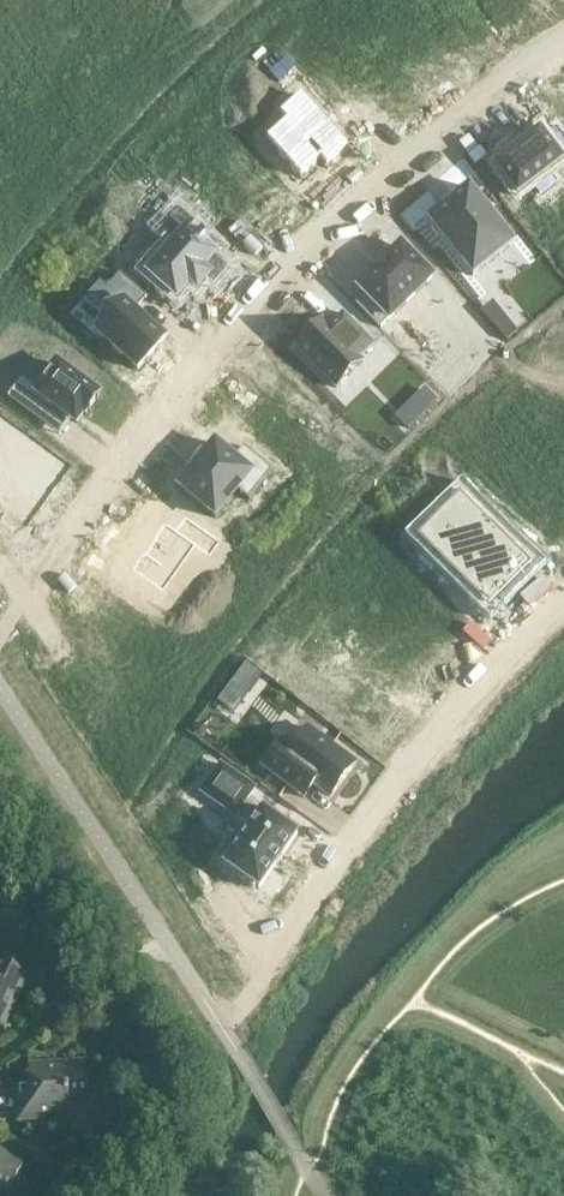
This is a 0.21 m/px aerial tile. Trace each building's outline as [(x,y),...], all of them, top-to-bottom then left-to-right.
[(404,33),(429,65),(445,52),(448,56),(473,36),(467,28),(478,19),(463,0),(447,0),(446,1),(445,0),(404,33)] [(549,12),(563,2),(563,0),(541,0),(549,12)] [(287,123),(267,141),(302,180),(322,162),(327,168),(331,165),(332,166),(334,164),(333,163),(343,154),(344,155),(346,153),(345,152),(349,148),(301,95),(279,115),(287,123)] [(494,166),(517,196),(533,185),(541,196),(557,185),(548,173),(563,162),(563,161),(563,139),(556,128),(545,137),(540,131),(494,166)] [(203,169),(186,187),(233,233),(263,203),(242,184),(244,181),(241,178),(249,169),(253,173),(254,172),(215,134),(192,158),(203,169)] [(443,208),(428,220),(473,276),(514,244),(469,187),(454,199),(443,208)] [(175,242),(148,273),(177,298),(190,283),(198,289),(208,278),(214,283),(227,267),(202,245),(205,241),(201,237),(197,241),(189,234),(197,225),(179,209),(160,230),(175,242)] [(364,294),(356,302),(381,328),(432,278),(402,247),(388,261),(385,258),(382,262),(384,264),(376,272),(374,270),(371,273),(373,275),(359,289),(364,294)] [(100,282),(84,300),(107,320),(96,333),(138,369),(165,339),(134,312),(147,297),(120,273),(107,288),(100,282)] [(323,321),(295,347),(336,388),(363,362),(360,358),(374,345),(343,314),(329,328),(323,321)] [(21,380),(9,397),(40,420),(51,404),(71,419),(76,422),(83,413),(86,414),(88,411),(89,412),(90,410),(89,409),(96,400),(97,401),(98,400),(97,399),(100,395),(96,392),(99,389),(83,377),(80,381),(57,364),(37,391),(21,380)] [(25,520),(48,488),(27,473),(44,450),(0,418),(0,501),(25,520)] [(482,470),(546,540),(563,524),(563,473),(526,431),(482,470)] [(190,473),(178,487),(215,518),(238,491),(249,500),(273,471),(244,446),(233,458),(215,443),(203,458),(201,457),(200,459),(191,470),(189,472),(190,473)] [(467,503),(426,544),(485,603),(506,581),(501,575),(507,569),(513,575),(532,556),(503,528),(497,533),(467,503)] [(136,563),(131,569),(163,591),(195,546),(210,556),(221,541),(185,516),(176,530),(165,522),(160,528),(161,529),(154,538),(155,539),(144,554),(137,563),(136,563)] [(346,645),(310,687),(361,730),(376,713),(380,715),(382,713),(378,710),(385,702),(389,705),(400,691),(379,672),(387,662),(357,636),(348,646),(346,645)] [(251,691),(262,676),(247,664),(235,680),(251,691)] [(282,741),(262,767),(304,798),(314,785),(330,798),(355,764),(308,728),(292,749),(282,741)] [(221,764),(201,793),(251,828),(224,865),(259,889),(273,869),(283,855),(282,855),(297,834),(263,811),(261,813),(245,802),(255,788),(221,764)] [(1,1027),(9,1010),(11,1009),(12,1008),(13,1007),(13,1006),(14,1005),(14,1004),(14,1002),(13,1001),(26,974),(0,961),(0,1026),(1,1027)] [(87,1065),(56,1066),(55,1065),(54,1065),(52,1064),(50,1064),(49,1065),(48,1066),(47,1067),(28,1068),(30,1097),(17,1097),(18,1119),(69,1116),(67,1096),(88,1095),(87,1065)] [(0,1153),(0,1187),(11,1192),(24,1164),(0,1153)]
